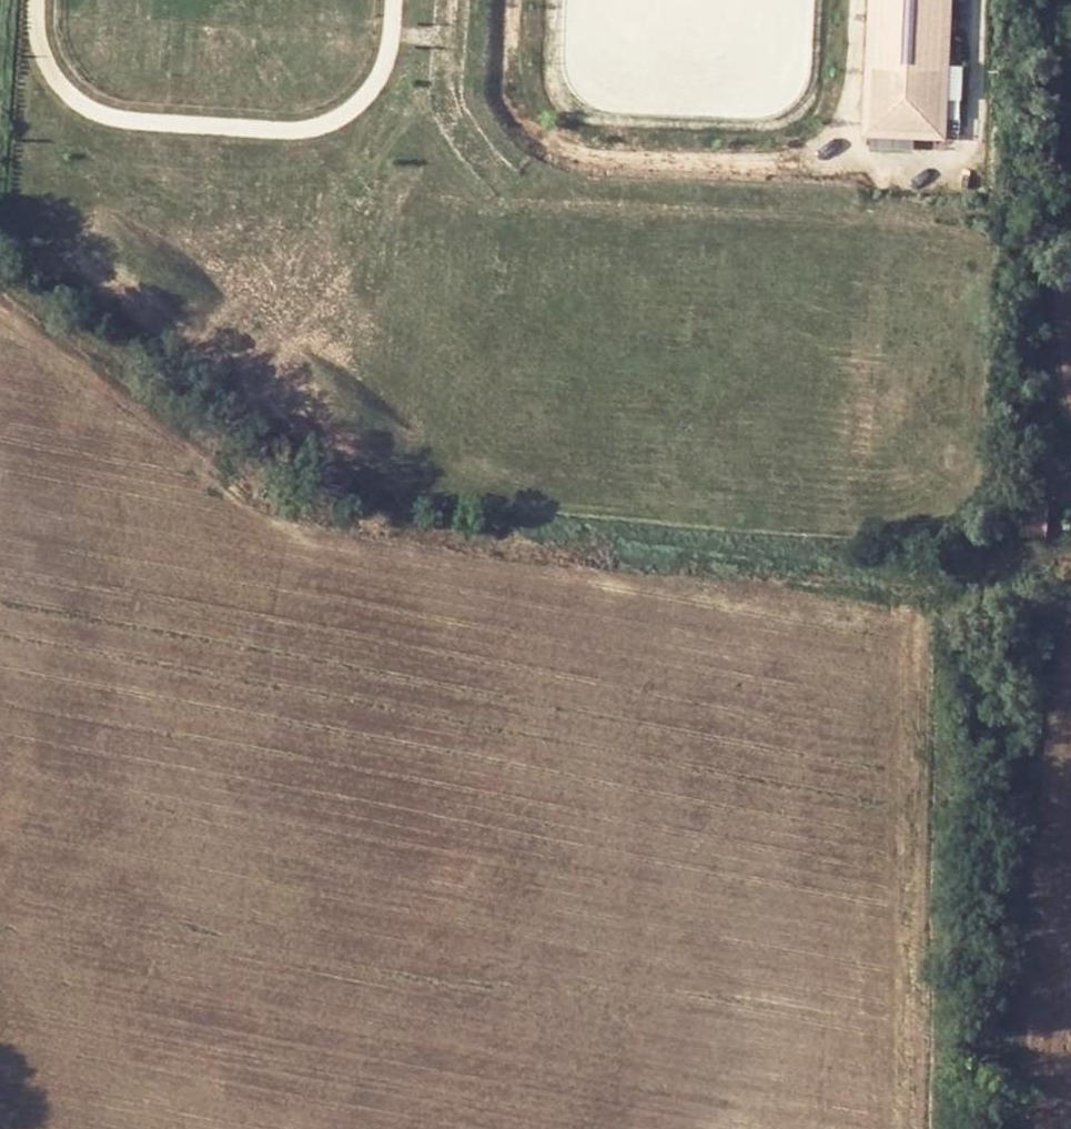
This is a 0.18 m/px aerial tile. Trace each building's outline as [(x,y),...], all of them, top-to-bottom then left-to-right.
[(866,129),(938,132),(944,0),(872,0),(866,129)] [(1021,498),(1020,530),(1046,530),(1048,499),(1021,498)]
